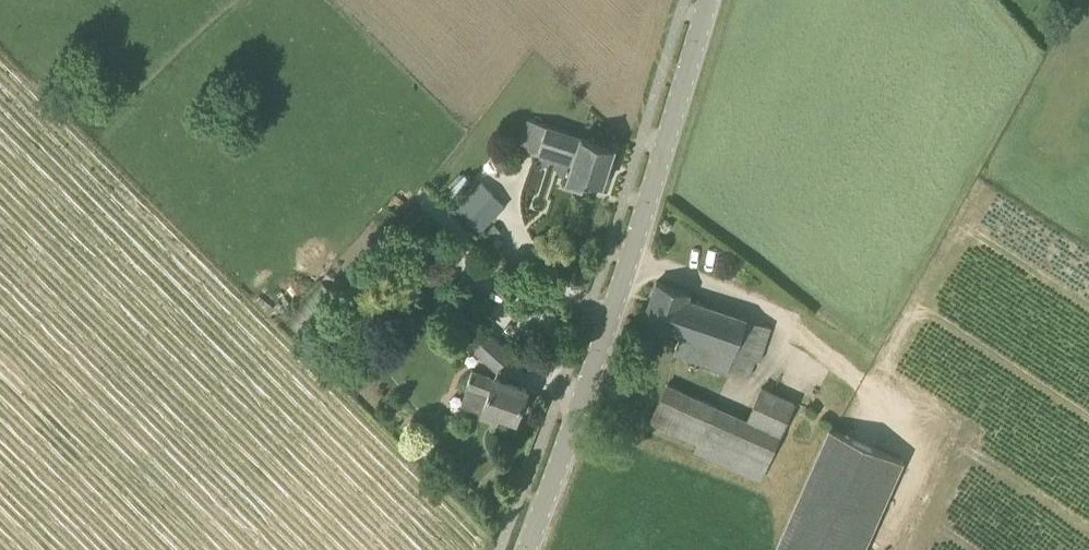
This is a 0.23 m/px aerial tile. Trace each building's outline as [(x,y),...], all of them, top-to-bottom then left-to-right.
[(526,119),(517,145),(539,153),(540,147),(574,158),(567,181),(582,186),(585,179),(603,185),(615,147),(526,119)] [(482,181),(456,206),(479,229),(497,212),(486,201),(494,193),(482,181)] [(495,239),(502,232),(494,224),(486,231),(495,239)] [(682,334),(676,352),(751,378),(757,360),(761,361),(773,327),(688,299),(691,292),(657,281),(644,321),(682,334)] [(498,370),(513,354),(480,324),(466,341),(498,370)] [(499,414),(516,420),(527,389),(495,378),(472,370),(460,405),(498,418),(499,414)] [(748,420),(667,384),(651,421),(699,443),(696,451),(760,480),(795,402),(763,388),(748,420)] [(783,549),(863,549),(903,461),(831,428),(777,547),(783,549)]
